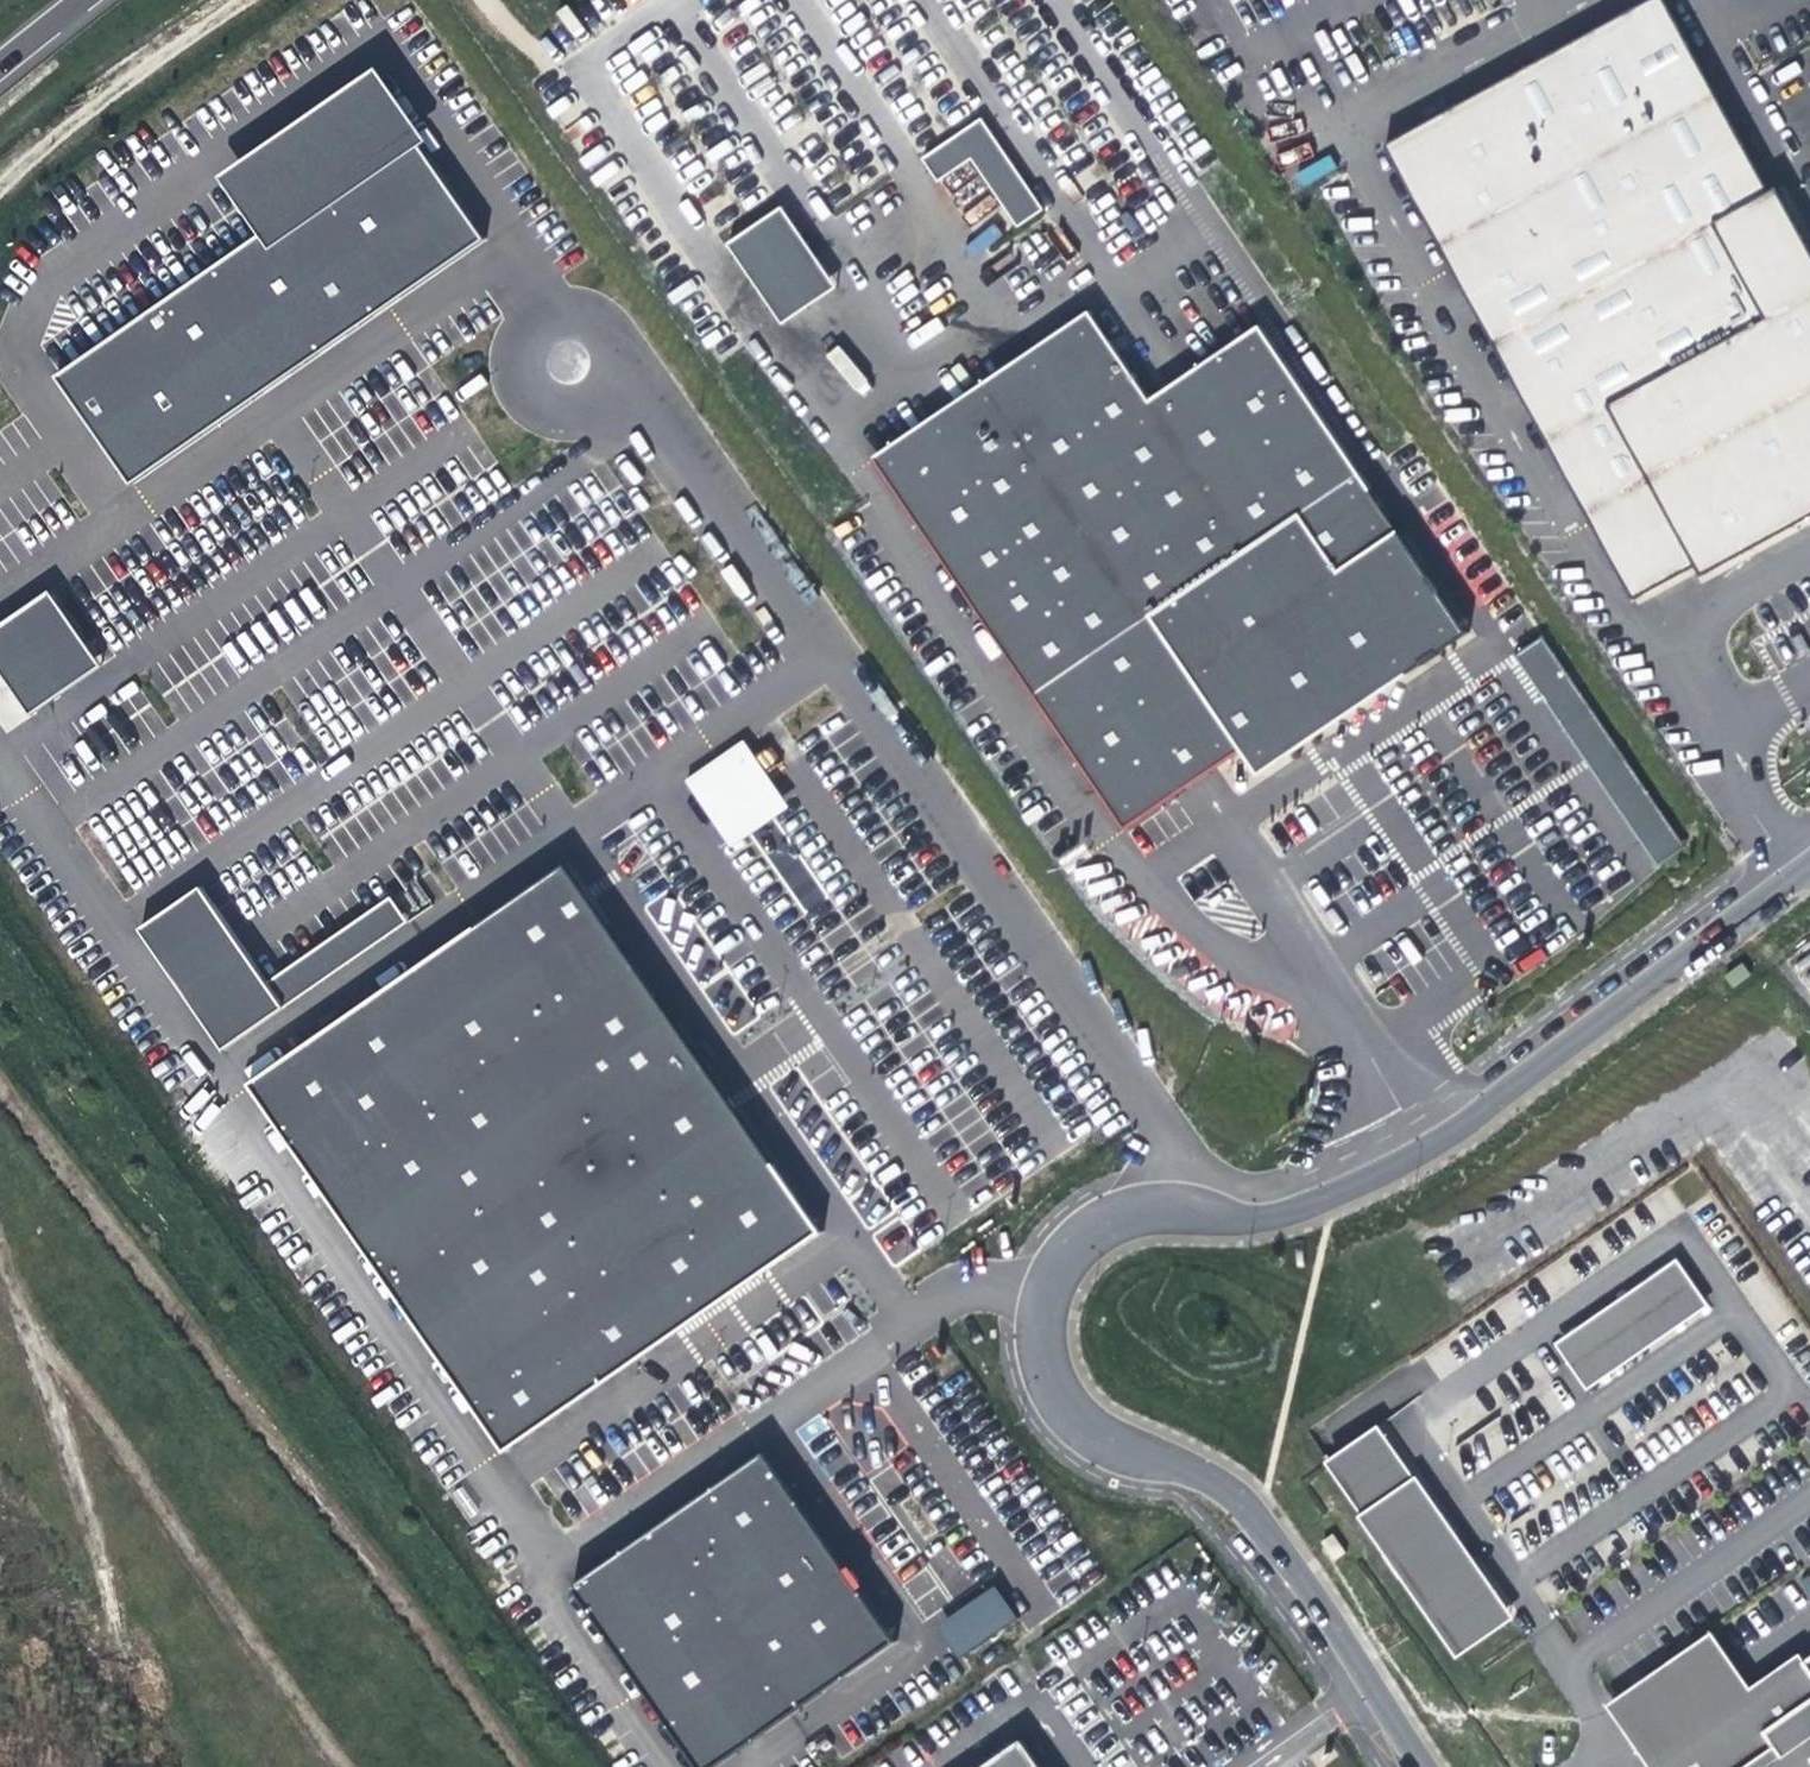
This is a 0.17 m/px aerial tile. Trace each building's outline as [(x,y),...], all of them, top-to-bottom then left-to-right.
[(1394,155),(1651,610),(1809,527),(1809,266),(1661,12),(1394,155)] [(222,177),(272,249),(428,142),(378,68),(222,177)] [(985,125),(925,160),(941,188),(974,168),(1018,229),(1045,214),(985,125)] [(132,485),(486,240),(421,147),(411,132),(262,234),(57,377),(132,485)] [(730,252),(786,334),(841,294),(786,211),(730,252)] [(1092,322),(879,464),(1131,836),(1248,754),(1268,780),(1476,659),(1267,336),(1159,406),(1092,322)] [(51,593),(0,628),(0,668),(32,715),(102,667),(51,593)] [(1547,647),(1517,664),(1660,870),(1686,853),(1547,647)] [(728,847),(789,807),(743,738),(682,778),(728,847)] [(825,1227),(568,866),(251,1082),(505,1454),(825,1227)] [(206,885),(143,930),(230,1051),(292,1006),(273,980),(206,885)] [(411,923),(393,896),(273,980),(292,1006),(411,923)] [(1557,1343),(1589,1389),(1711,1305),(1680,1260),(1557,1343)] [(1325,1462),(1364,1517),(1416,1480),(1378,1425),(1325,1462)] [(574,1585),(698,1766),(714,1766),(895,1643),(765,1450),(574,1585)] [(1364,1517),(1460,1655),(1512,1618),(1416,1480),(1364,1517)] [(1323,1541),(1335,1560),(1345,1553),(1333,1534),(1323,1541)] [(994,1585),(936,1623),(959,1657),(1016,1619),(994,1585)] [(1605,1704),(1649,1766),(1809,1766),(1809,1657),(1805,1661),(1800,1653),(1753,1686),(1713,1629),(1605,1704)] [(1022,1740),(983,1766),(1040,1766),(1022,1740)]
